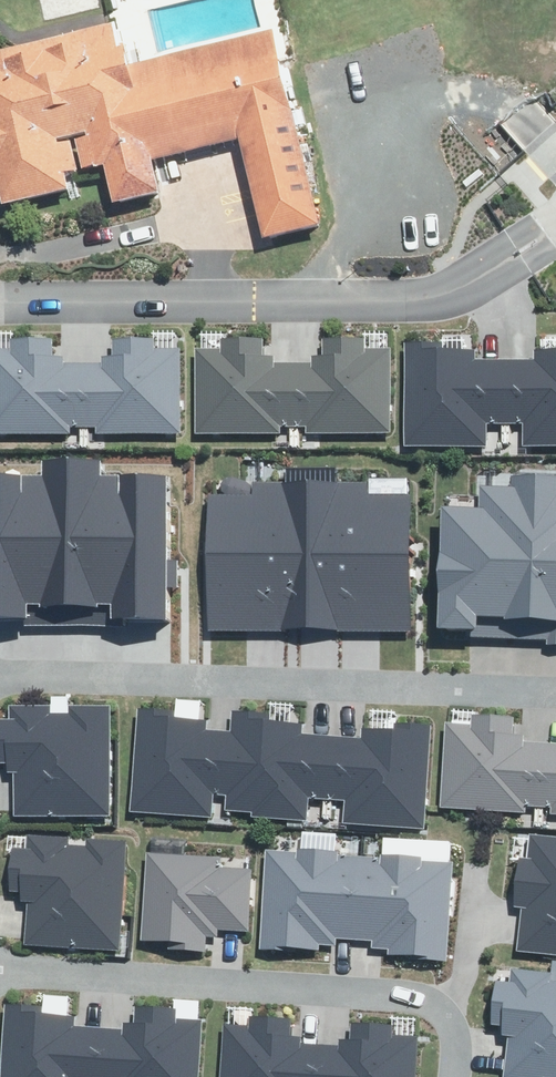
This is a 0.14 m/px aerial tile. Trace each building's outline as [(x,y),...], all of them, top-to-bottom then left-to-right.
[(0,55),(0,213),(67,200),(63,179),(75,177),(70,150),(75,149),(81,176),(104,172),(111,211),(162,201),(155,165),(244,148),(264,249),(316,239),(277,40),(118,71),(111,33),(0,55)] [(406,421),(406,440),(491,439),(491,421),(511,421),(511,439),(555,439),(555,341),(532,341),(533,366),(474,366),(474,347),(405,348),(406,421)] [(71,440),(70,422),(90,422),(90,440),(186,440),(185,342),(112,342),(112,367),(53,367),(53,348),(0,348),(0,441),(71,440)] [(193,352),(193,426),(193,445),(279,444),(279,426),(299,426),(299,444),(394,444),(394,346),(320,346),(320,371),(262,371),(262,352),(193,352)] [(425,618),(555,624),(555,482),(472,478),(471,504),(430,502),(425,618)] [(219,495),(219,627),(414,627),(413,498),(373,498),(373,483),(259,483),(259,495),(219,495)] [(168,615),(168,499),(132,499),(132,485),(28,485),(28,496),(0,496),(0,616),(168,615)] [(130,702),(122,815),(202,821),(204,791),(229,792),(227,813),(298,818),(300,790),(340,793),(339,819),(415,825),(422,718),(397,716),(396,742),(305,735),(306,716),(226,710),(224,731),(204,730),(206,708),(130,702)] [(13,812),(114,812),(114,703),(0,703),(0,765),(14,765),(13,812)] [(434,792),(434,811),(520,813),(520,795),(540,796),(539,814),(555,814),(555,741),(505,739),(505,720),(436,718),(434,792)] [(528,832),(521,951),(555,953),(555,834),(528,832)] [(34,934),(148,941),(154,840),(23,833),(19,891),(36,892),(34,934)] [(203,925),(261,928),(266,848),(154,840),(148,941),(202,941),(203,925)] [(261,928),(260,949),(321,952),(322,931),(381,935),(380,950),(455,955),(461,860),(266,848),(261,928)] [(505,1008),(526,1010),(520,1069),(555,1072),(555,969),(509,964),(507,990),(505,1008)] [(12,1002),(11,1076),(213,1076),(214,1004),(143,1002),(143,1034),(79,1033),(79,1003),(12,1002)] [(233,1014),(232,1076),(434,1076),(435,1016),(364,1015),(364,1046),(300,1045),(300,1015),(233,1014)]
